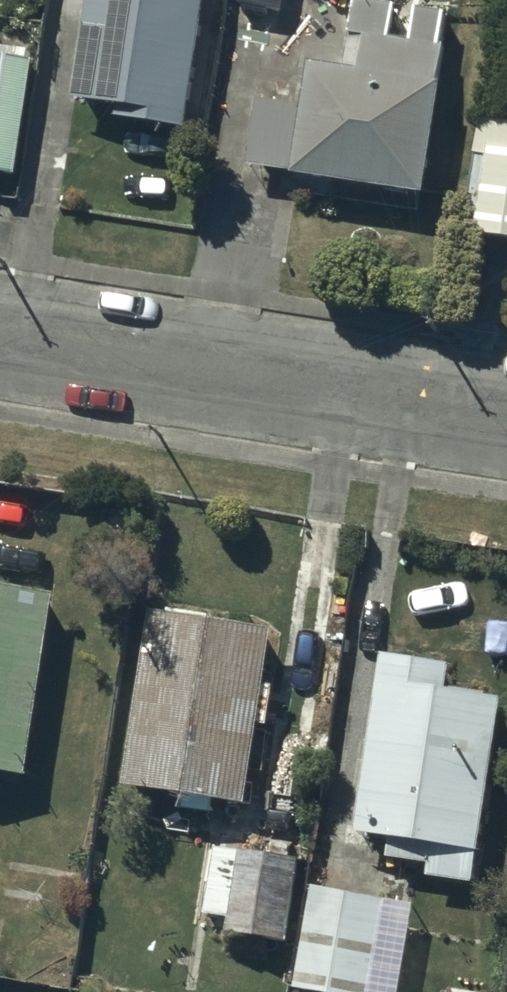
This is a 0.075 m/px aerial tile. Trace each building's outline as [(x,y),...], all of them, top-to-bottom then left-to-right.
[(72,89),(114,94),(112,111),(188,120),(202,0),(85,0),(72,89)] [(247,157),(423,182),(449,2),(433,0),(414,0),(410,32),(391,29),(395,0),(351,0),(342,58),(305,52),(299,95),(257,89),(247,157)] [(14,167),(25,48),(0,46),(0,166),(14,167)] [(475,227),(506,230),(506,116),(477,112),(465,214),(476,215),(475,227)] [(52,585),(0,571),(0,763),(26,766),(52,585)] [(272,616),(147,600),(124,776),(246,792),(257,715),(266,716),(271,679),(264,678),(272,616)] [(447,656),(382,646),(354,822),(388,827),(384,849),(425,856),(423,867),(471,875),(500,688),(444,680),(447,656)] [(225,907),(223,922),(286,930),(293,876),(205,865),(200,905),(225,907)] [(384,894),(314,882),(296,985),(336,991),(367,991),(384,894)]
